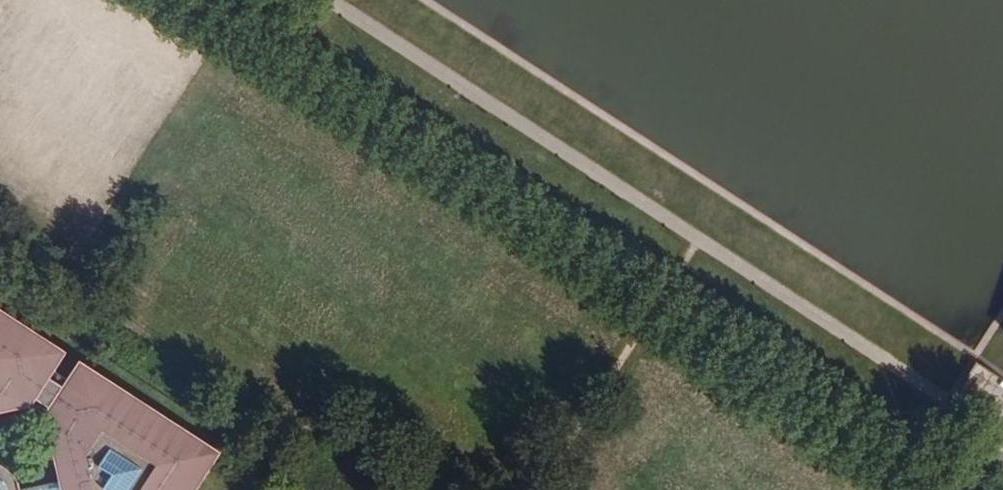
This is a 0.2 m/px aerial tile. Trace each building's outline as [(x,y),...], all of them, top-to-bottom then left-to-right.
[(50,383),(64,362),(32,341),(37,333),(0,309),(0,416),(33,409),(38,402),(49,409),(46,415),(61,480),(23,488),(22,486),(18,478),(12,471),(4,465),(0,463),(0,489),(198,489),(211,470),(193,458),(204,441),(113,383),(108,391),(76,370),(63,390),(50,383)] [(37,333),(32,341),(64,362),(69,354),(37,333)] [(76,370),(108,391),(113,383),(81,362),(76,370)] [(193,458),(211,470),(222,453),(204,441),(193,458)]
